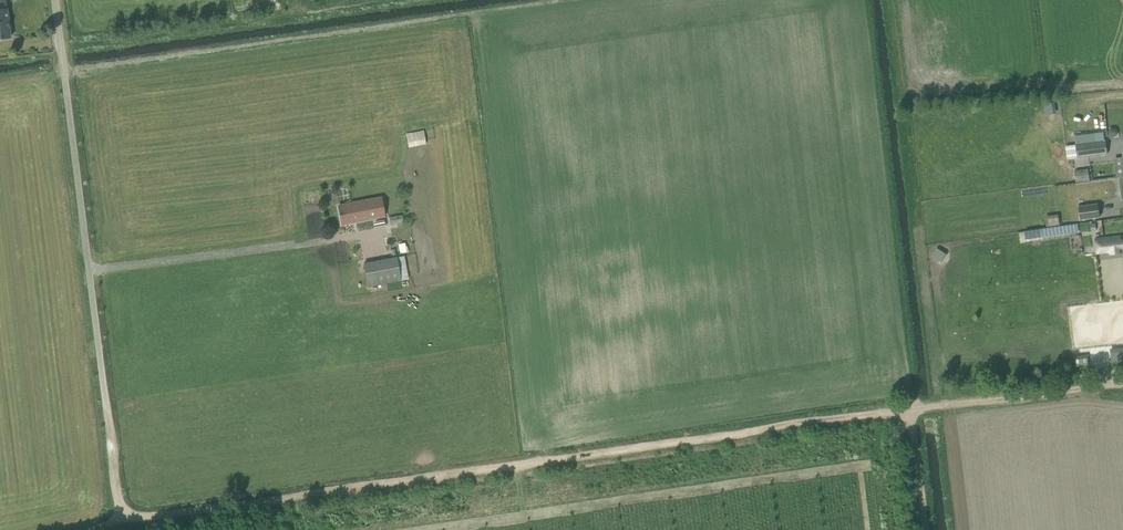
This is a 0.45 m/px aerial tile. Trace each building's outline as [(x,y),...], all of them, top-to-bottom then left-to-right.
[(10,38),(6,0),(0,0),(0,39),(10,38)] [(403,133),(406,147),(424,144),(421,130),(403,133)] [(1080,135),(1075,136),(1076,145),(1096,142),(1095,136),(1095,133),(1080,135)] [(1065,146),(1067,159),(1107,154),(1105,141),(1104,135),(1095,136),(1096,142),(1076,145),(1065,146)] [(1075,171),(1076,182),(1090,180),(1088,169),(1075,171)] [(337,205),(341,224),(385,216),(381,197),(337,205)] [(1079,214),(1080,219),(1100,217),(1098,205),(1078,207),(1079,214)] [(1052,215),(1045,216),(1047,226),(1060,224),(1059,219),(1058,214),(1052,215)] [(1095,238),(1097,254),(1109,253),(1109,254),(1122,253),(1122,250),(1122,235),(1121,235),(1121,234),(1095,238)] [(940,262),(945,255),(935,247),(929,255),(940,262)] [(364,264),(368,287),(409,279),(404,256),(364,264)]
